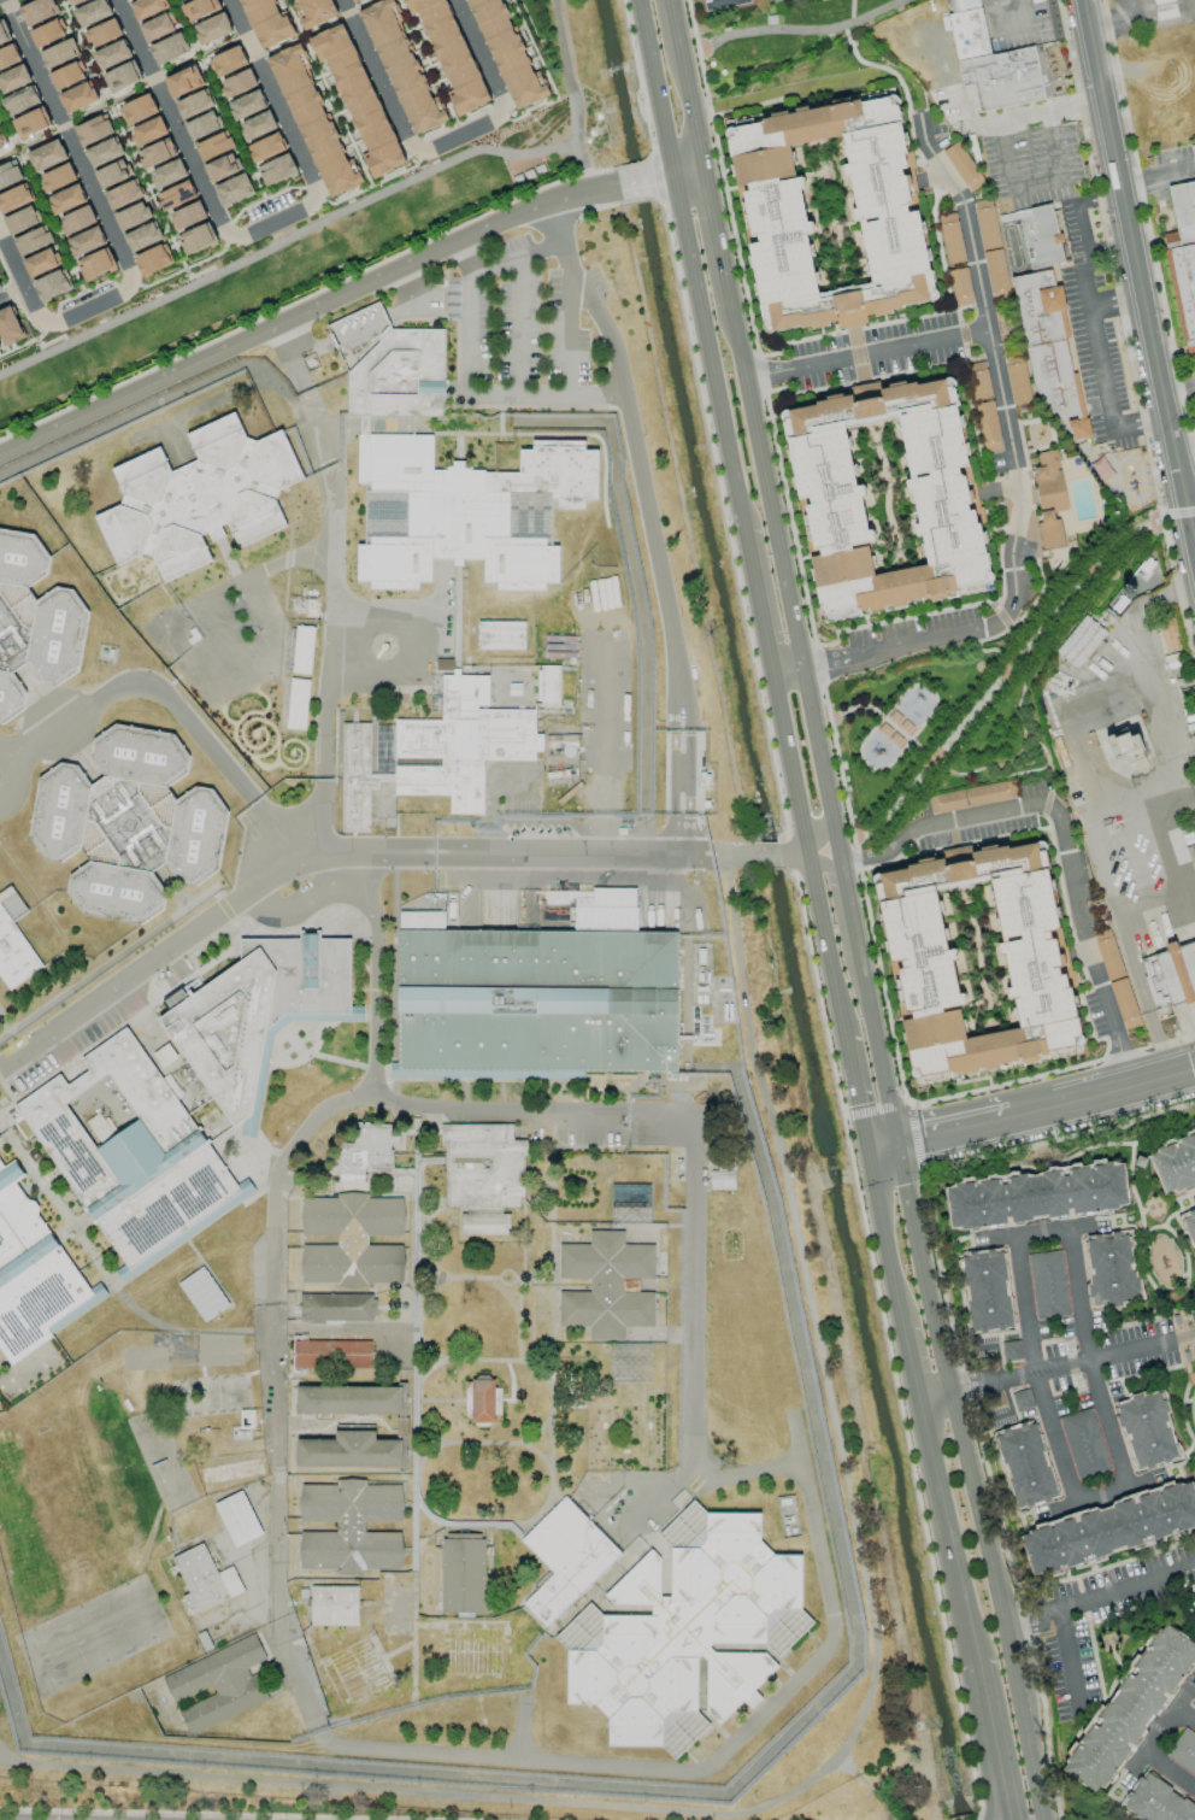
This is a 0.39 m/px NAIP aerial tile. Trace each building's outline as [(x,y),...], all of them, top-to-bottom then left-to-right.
[(59,13),(53,0),(36,0),(18,7),(27,27),(59,13)] [(106,0),(97,0),(73,11),(80,28),(112,15),(106,0)] [(165,0),(137,0),(129,3),(137,21),(168,8),(165,0)] [(188,23),(216,11),(211,0),(194,0),(181,5),(188,23)] [(257,51),(295,36),(287,15),(278,18),(271,0),(237,0),(257,51)] [(329,0),(295,0),(302,17),(299,19),(304,29),(336,16),(329,0)] [(413,136),(449,121),(443,109),(438,112),(399,22),(402,21),(393,0),(383,0),(358,11),(413,136)] [(446,0),(404,0),(411,16),(417,14),(450,91),(446,92),(456,116),(490,101),(446,0)] [(539,70),(530,74),(503,0),(469,0),(510,111),(549,97),(539,70)] [(757,3),(756,0),(701,0),(703,10),(757,3)] [(1174,0),(1153,0),(1155,6),(1154,6),(1157,20),(1178,15),(1174,0)] [(192,26),(201,46),(233,31),(224,12),(192,26)] [(146,43),(175,31),(167,13),(139,25),(146,43)] [(29,31),(36,48),(65,36),(58,19),(29,31)] [(90,48),(122,36),(116,19),(84,30),(90,48)] [(406,163),(342,22),(308,38),(319,63),(324,61),(366,152),(361,155),(372,179),(406,163)] [(187,55),(180,34),(149,44),(156,65),(187,55)] [(46,68),(79,56),(73,39),(40,50),(46,68)] [(131,56),(123,39),(92,53),(100,71),(131,56)] [(21,61),(13,44),(0,49),(0,70),(21,61)] [(326,199),(363,184),(353,158),(345,162),(308,68),(310,68),(300,44),(270,55),(326,199)] [(207,59),(215,78),(248,65),(239,45),(207,59)] [(955,60),(1032,45),(1043,98),(977,111),(972,83),(960,86),(955,60)] [(84,78),(77,61),(49,73),(56,91),(84,78)] [(103,73),(110,93),(141,82),(133,62),(103,73)] [(24,64),(0,74),(0,95),(32,81),(24,64)] [(171,98),(202,88),(195,67),(164,77),(171,98)] [(258,85),(250,68),(219,82),(226,99),(258,85)] [(58,93),(66,114),(97,102),(90,82),(58,93)] [(40,103),(32,85),(0,100),(8,117),(40,103)] [(227,104),(235,121),(267,107),(259,89),(227,104)] [(723,130),(751,243),(746,244),(769,335),(836,319),(838,330),(868,323),(866,317),(938,299),(916,211),(914,211),(904,172),(911,170),(892,89),(723,130)] [(213,108),(207,91),(176,100),(182,118),(213,108)] [(126,126),(158,113),(150,93),(118,107),(126,126)] [(18,139),(48,130),(42,109),(12,119),(18,139)] [(246,141),(277,129),(270,111),(239,122),(246,141)] [(191,141),(220,129),(213,112),(184,123),(191,141)] [(112,134),(104,114),(73,127),(82,147),(112,134)] [(167,135),(161,117),(129,127),(135,146),(167,135)] [(195,143),(201,161),(233,149),(227,132),(195,143)] [(247,145),(253,163),(286,151),(279,133),(247,145)] [(90,166),(123,156),(117,138),(85,148),(90,166)] [(35,173),(67,159),(58,139),(26,153),(35,173)] [(172,157),(164,140),(136,152),(144,170),(172,157)] [(985,182),(958,141),(943,151),(970,192),(985,182)] [(256,167),(265,187),(298,173),(289,153),(256,167)] [(236,155),(204,162),(209,182),(241,174),(236,155)] [(187,176),(179,158),(148,172),(156,190),(187,176)] [(21,180),(13,160),(0,166),(0,189),(21,180)] [(127,178),(119,161),(94,172),(101,189),(127,178)] [(39,174),(45,192),(76,182),(70,164),(39,174)] [(213,186),(222,208),(255,194),(246,173),(213,186)] [(156,195),(164,212),(197,197),(188,180),(156,195)] [(142,198),(137,181),(105,191),(110,209),(142,198)] [(1166,188),(1194,182),(1194,355),(1187,357),(1164,245),(1178,241),(1166,188)] [(1,215),(32,201),(24,183),(0,194),(0,211),(1,215)] [(46,197),(54,215),(86,202),(78,184),(46,197)] [(994,198),(975,200),(988,297),(1007,294),(994,198)] [(153,219),(147,202),(114,213),(119,230),(153,219)] [(168,212),(174,231),(206,220),(200,202),(168,212)] [(1088,438),(1059,285),(1054,286),(1051,265),(1064,263),(1053,204),(998,214),(1000,225),(1020,222),(1029,273),(1014,276),(1043,429),(1067,424),(1070,441),(1088,438)] [(65,236),(96,222),(89,205),(58,218),(65,236)] [(3,218),(10,235),(39,223),(31,206),(3,218)] [(944,263),(963,261),(957,211),(939,214),(944,263)] [(124,234),(130,252),(162,241),(155,222),(124,234)] [(177,234),(184,255),(214,245),(207,224),(177,234)] [(13,239),(21,256),(52,243),(45,226),(13,239)] [(66,240),(73,257),(105,244),(98,227),(66,240)] [(133,255),(141,275),(172,264),(165,244),(133,255)] [(58,266),(50,248),(22,260),(30,278),(58,266)] [(85,282),(114,269),(105,248),(76,261),(85,282)] [(954,306),(972,304),(967,267),(950,270),(954,306)] [(39,300),(69,292),(63,271),(33,279),(39,300)] [(2,345),(22,339),(12,306),(0,310),(0,339),(2,345)] [(361,589),(418,587),(418,583),(432,582),(432,562),(483,560),(483,589),(545,588),(545,583),(555,583),(553,505),(598,504),(597,450),(584,450),(584,442),(518,443),(518,468),(451,469),(451,470),(432,470),(432,435),(413,436),(413,416),(444,416),(443,339),(346,340),(347,416),(362,416),(362,435),(358,435),(361,589)] [(1012,406),(1031,402),(1022,355),(1003,359),(1012,406)] [(973,399),(991,397),(986,361),(968,364),(973,399)] [(780,410),(822,621),(850,615),(850,614),(905,603),(904,601),(929,596),(930,600),(958,595),(957,593),(992,586),(976,506),(972,506),(964,467),(969,466),(950,375),(880,389),(879,381),(848,387),(850,395),(780,410)] [(1001,450),(994,402),(976,405),(982,453),(1001,450)] [(286,527),(273,491),(302,480),(283,429),(247,443),(235,413),(186,432),(197,461),(169,471),(161,448),(111,467),(124,504),(95,515),(114,565),(150,551),(162,581),(213,562),(206,543),(229,534),(234,547),(286,527)] [(1053,512),(1067,510),(1060,470),(1056,470),(1056,468),(1059,468),(1055,450),(1036,453),(1038,468),(1034,468),(1035,474),(1032,475),(1040,509),(1052,506),(1052,510),(1053,512)] [(1036,523),(1041,522),(1040,512),(1052,510),(1053,512),(1054,519),(1059,518),(1064,545),(1042,550),(1036,523)] [(85,611),(72,587),(32,597),(26,587),(49,574),(38,533),(0,529),(0,723),(2,723),(23,711),(25,694),(12,672),(26,663),(37,683),(55,685),(79,671),(85,611)] [(477,649),(524,650),(525,622),(477,621),(477,649)] [(341,723),(341,761),(346,761),(346,790),(378,790),(378,777),(394,777),(394,795),(449,795),(449,814),(483,814),(483,761),(534,761),(534,752),(542,752),(542,734),(534,734),(534,709),(488,709),(488,675),(442,675),(442,720),(394,720),(394,726),(373,726),(373,723),(341,723)] [(224,866),(220,802),(212,790),(170,793),(166,787),(188,772),(187,754),(168,727),(106,731),(92,741),(93,761),(103,776),(90,785),(78,768),(30,770),(35,847),(44,861),(64,860),(83,846),(81,805),(117,855),(117,862),(85,864),(68,876),(69,896),(86,920),(152,917),(164,908),(163,890),(151,872),(166,861),(188,891),(224,866)] [(1136,734),(1142,746),(1113,758),(1103,736),(1112,733),(1114,738),(1129,733),(1130,736),(1136,734)] [(927,796),(930,814),(1017,798),(1014,780),(927,796)] [(874,871),(890,966),(892,966),(909,1070),(920,1068),(921,1078),(996,1066),(996,1064),(1021,1060),(1022,1064),(1038,1061),(1037,1056),(1048,1054),(1047,1049),(1081,1044),(1068,969),(1062,970),(1055,931),(1058,930),(1045,851),(1037,852),(1036,841),(969,852),(968,846),(941,851),(942,860),(874,871)] [(7,990),(42,968),(13,921),(27,912),(11,886),(0,893),(0,979),(7,990)] [(676,1072),(677,932),(636,931),(636,890),(574,889),(574,931),(444,930),(444,911),(398,911),(397,1062),(390,1062),(390,1077),(583,1078),(583,1072),(676,1072)] [(158,1017),(231,1126),(239,1126),(240,1136),(257,1136),(256,1107),(250,1099),(267,1087),(265,1038),(288,1023),(362,1020),(362,1006),(351,1006),(348,938),(321,939),(317,933),(302,934),(296,938),(239,940),(239,962),(158,1017)] [(1176,947),(1194,941),(1194,998),(1171,1006),(1173,1015),(1158,1020),(1143,977),(1146,976),(1140,959),(1167,950),(1165,945),(1175,941),(1176,947)] [(443,1209),(460,1209),(460,1234),(509,1235),(509,1209),(523,1209),(524,1140),(512,1140),(513,1124),(444,1124),(443,1209)] [(1165,1194),(1194,1183),(1194,1135),(1149,1153),(1165,1194)] [(8,1366),(53,1337),(50,1332),(96,1304),(18,1180),(24,1176),(14,1160),(3,1167),(0,1162),(0,1353),(8,1366)] [(950,1230),(1008,1223),(1008,1222),(1070,1215),(1070,1213),(1127,1207),(1122,1163),(1066,1169),(1066,1170),(1003,1178),(1004,1179),(945,1186),(950,1230)] [(301,1284),(403,1284),(403,1245),(367,1245),(367,1236),(403,1236),(403,1196),(336,1196),(336,1198),(301,1198),(301,1235),(336,1235),(336,1245),(301,1245),(301,1284)] [(1194,1254),(1194,1210),(1180,1216),(1194,1254)] [(653,1245),(623,1245),(623,1230),(589,1230),(589,1244),(559,1244),(559,1279),(589,1279),(589,1292),(558,1292),(558,1327),(589,1326),(589,1340),(623,1340),(623,1327),(654,1327),(653,1292),(638,1292),(638,1279),(654,1279),(653,1245)] [(1093,1307),(1140,1301),(1136,1269),(1132,1270),(1127,1232),(1084,1238),(1093,1307)] [(1070,1315),(1060,1249),(1026,1254),(1035,1320),(1070,1315)] [(968,1332),(1010,1329),(1004,1250),(962,1254),(968,1332)] [(204,1322),(229,1305),(202,1266),(177,1283),(204,1322)] [(375,1294),(300,1295),(300,1321),(375,1321),(375,1294)] [(371,1341),(294,1340),(293,1366),(370,1368),(371,1341)] [(1022,1359),(1020,1340),(1001,1342),(1003,1361),(1022,1359)] [(246,1372),(249,1409),(175,1417),(171,1380),(246,1372)] [(498,1422),(498,1378),(465,1378),(465,1422),(498,1422)] [(402,1386),(296,1387),(297,1415),(403,1413),(402,1386)] [(1016,1412),(1034,1407),(1028,1388),(1011,1394),(1016,1412)] [(1134,1470),(1177,1458),(1160,1392),(1117,1403),(1134,1470)] [(1110,1470),(1091,1407),(1057,1418),(1076,1480),(1110,1470)] [(995,1433),(1016,1508),(1056,1497),(1035,1422),(995,1433)] [(374,1431),(334,1431),(334,1439),(296,1439),(296,1467),(404,1466),(403,1440),(375,1440),(374,1431)] [(201,1485),(262,1475),(259,1458),(198,1468),(201,1485)] [(401,1572),(401,1532),(364,1532),(364,1521),(401,1522),(401,1485),(365,1484),(365,1479),(336,1479),(336,1484),(300,1484),(299,1521),(335,1521),(335,1532),(299,1532),(299,1569),(336,1569),(336,1571),(401,1572)] [(1089,1561),(1087,1556),(1194,1528),(1194,1498),(1191,1482),(1133,1497),(1134,1500),(1075,1516),(1076,1519),(1020,1533),(1031,1576),(1089,1561)] [(213,1504),(234,1548),(262,1534),(241,1490),(213,1504)] [(521,1604),(545,1628),(621,1554),(565,1496),(520,1539),(553,1573),(521,1604)] [(558,1634),(572,1703),(602,1708),(609,1742),(679,1755),(709,1725),(760,1699),(768,1653),(780,1655),(809,1626),(795,1556),(765,1551),(758,1517),(706,1508),(696,1521),(674,1525),(662,1531),(676,1598),(664,1596),(653,1545),(600,1599),(651,1608),(650,1619),(584,1608),(575,1618),(581,1630),(573,1632),(570,1622),(558,1634)] [(484,1534),(441,1533),(440,1612),(483,1612),(484,1534)] [(188,1594),(182,1596),(189,1615),(244,1593),(232,1566),(215,1572),(203,1543),(172,1556),(188,1594)] [(357,1626),(357,1586),(310,1586),(310,1626),(357,1626)] [(1103,1719),(1097,1729),(1089,1724),(1060,1771),(1099,1795),(1129,1747),(1132,1749),(1165,1696),(1168,1698),(1194,1654),(1194,1644),(1160,1622),(1101,1718),(1103,1719)] [(266,1702),(251,1665),(265,1660),(256,1636),(161,1674),(173,1703),(212,1687),(215,1694),(178,1709),(188,1734),(266,1702)] [(1184,1727),(1164,1755),(1194,1777),(1194,1735),(1184,1727)] [(1144,1771),(1120,1807),(1139,1819),(1194,1819),(1194,1806),(1144,1771)]
